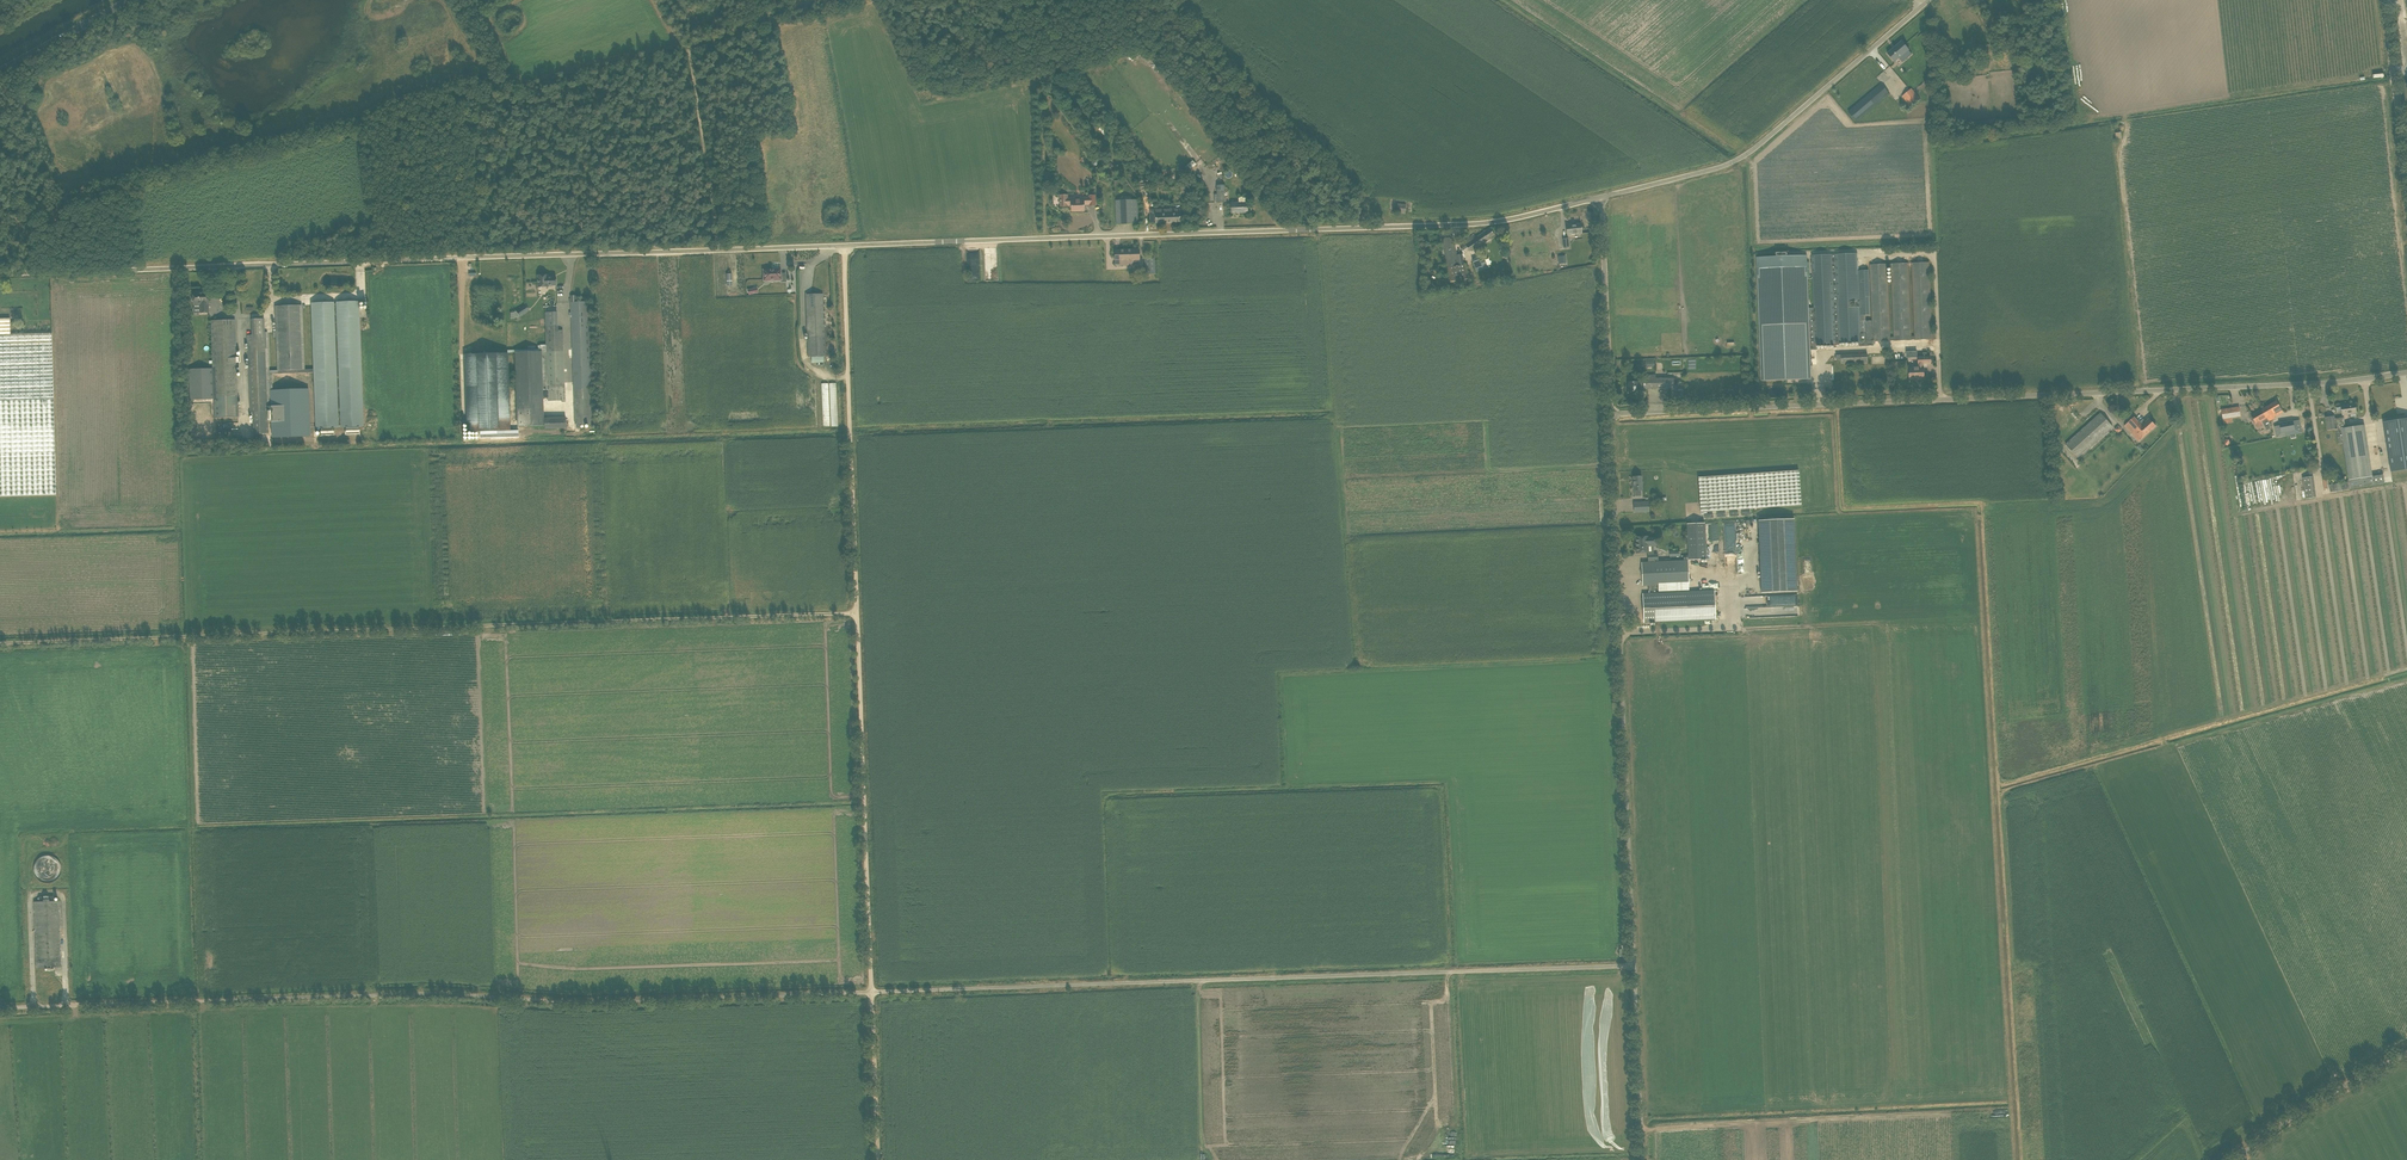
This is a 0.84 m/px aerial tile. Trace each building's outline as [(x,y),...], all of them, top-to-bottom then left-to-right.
[(1902,41),(1887,53),(1895,63),(1910,50),(1902,41)] [(1856,121),(1889,93),(1881,84),(1849,112),(1856,121)] [(1910,90),(1904,95),(1902,96),(1910,105),(1917,99),(1910,90)] [(1197,165),(1196,164),(1193,160),(1187,165),(1191,169),(1197,165)] [(1090,206),(1095,206),(1095,195),(1090,196),(1090,198),(1067,198),(1067,195),(1060,195),(1061,207),(1068,206),(1068,205),(1072,205),(1072,211),(1081,211),(1081,210),(1085,210),(1084,204),(1090,204),(1090,206)] [(1117,225),(1139,224),(1137,199),(1115,200),(1117,225)] [(1232,213),(1248,212),(1248,203),(1231,203),(1232,213)] [(1405,214),(1406,206),(1406,204),(1398,204),(1397,213),(1405,214)] [(1150,217),(1150,223),(1156,223),(1156,224),(1181,223),(1180,213),(1174,214),(1174,209),(1165,210),(1165,212),(1155,212),(1156,217),(1150,217)] [(1567,235),(1582,233),(1581,223),(1566,225),(1567,235)] [(1494,235),(1490,228),(1476,237),(1474,234),(1463,241),(1470,251),(1494,235)] [(1443,239),(1447,263),(1450,282),(1455,281),(1455,276),(1462,275),(1463,280),(1468,279),(1467,274),(1468,274),(1466,264),(1464,265),(1462,254),(1456,255),(1453,237),(1443,239)] [(1140,260),(1139,250),(1115,250),(1116,265),(1133,265),(1133,260),(1140,260)] [(1870,297),(1869,270),(1858,271),(1857,253),(1812,255),(1813,276),(1808,277),(1807,256),(1757,258),(1762,382),(1812,379),(1811,349),(1816,349),(1816,346),(1840,345),(1840,343),(1861,342),(1861,344),(1874,343),(1874,342),(1873,321),(1866,321),(1865,316),(1870,315),(1870,297)] [(1488,268),(1484,259),(1480,261),(1478,257),(1472,259),(1477,272),(1488,268)] [(1145,259),(1146,269),(1146,274),(1156,273),(1154,258),(1145,259)] [(968,261),(969,280),(980,280),(979,261),(968,261)] [(1890,341),(1894,340),(1894,341),(1911,340),(1932,339),(1929,262),(1912,263),(1915,336),(1911,336),(1908,263),(1870,265),(1873,321),(1874,342),(1890,341)] [(763,279),(770,279),(770,281),(781,280),(781,270),(770,270),(770,269),(763,269),(763,279)] [(512,426),(508,282),(498,283),(498,275),(474,276),(474,283),(465,284),(469,428),(512,426)] [(549,287),(548,286),(557,285),(556,277),(548,277),(548,275),(538,275),(538,287),(549,287)] [(193,301),(193,303),(200,302),(200,313),(208,312),(208,291),(202,291),(202,292),(193,293),(193,298),(192,298),(192,301),(193,301)] [(825,356),(823,294),(806,294),(808,357),(825,356)] [(574,424),(577,424),(577,427),(579,427),(579,424),(591,424),(591,423),(593,423),(592,375),(597,374),(597,370),(597,369),(594,369),(594,370),(591,370),(589,308),(588,308),(587,302),(576,302),(576,297),(571,297),(571,312),(569,312),(569,317),(571,317),(574,424)] [(314,369),(304,370),(278,371),(278,374),(314,372),(316,427),(363,425),(359,303),(311,305),(314,369)] [(304,370),(302,305),(275,306),(278,371),(304,370)] [(557,312),(545,312),(546,345),(540,345),(540,351),(541,387),(547,387),(548,397),(548,400),(561,400),(561,402),(565,402),(562,330),(558,330),(557,312)] [(10,334),(10,318),(0,319),(0,334),(10,334)] [(270,392),(270,371),(268,332),(264,332),(264,318),(252,319),(253,335),(247,335),(251,413),(253,412),(254,434),(269,433),(268,419),(272,419),(272,418),(273,418),(273,415),(273,410),(271,410),(270,392)] [(238,417),(235,320),(212,320),(213,361),(213,368),(189,369),(190,400),(214,399),(215,418),(238,417)] [(52,333),(10,334),(0,334),(0,400),(53,399),(52,333)] [(518,426),(542,425),(542,418),(533,418),(533,409),(542,408),(542,397),(548,397),(547,387),(541,387),(540,351),(516,352),(518,426)] [(1869,354),(1836,355),(1837,375),(1870,373),(1869,354)] [(1924,379),(1924,369),(1924,364),(1931,364),(1931,356),(1919,357),(1919,368),(1915,368),(1915,370),(1909,370),(1910,379),(1924,379)] [(1673,378),(1656,379),(1656,375),(1648,375),(1648,379),(1643,379),(1643,382),(1644,382),(1644,388),(1673,388),(1673,378)] [(821,383),(822,426),(838,426),(836,382),(821,383)] [(1637,382),(1629,382),(1629,392),(1644,391),(1644,388),(1644,382),(1643,382),(1637,382)] [(311,436),(309,390),(273,392),(270,392),(271,410),(273,410),(273,415),(273,418),(272,418),(272,419),(273,438),(311,436)] [(56,495),(53,399),(0,400),(0,496),(56,495)] [(2277,401),(2263,409),(2251,415),(2258,427),(2264,424),(2267,430),(2270,428),(2269,421),(2275,418),(2275,417),(2283,412),(2277,401)] [(2343,415),(2356,413),(2355,403),(2341,405),(2343,415)] [(2224,423),(2233,422),(2233,418),(2241,416),(2239,407),(2221,410),(2223,419),(2224,423)] [(2101,413),(2096,417),(2065,444),(2077,458),(2112,426),(2101,413)] [(2350,488),(2374,485),(2364,425),(2341,428),(2340,424),(2345,423),(2344,417),(2335,419),(2334,416),(2325,417),(2327,431),(2336,429),(2337,437),(2338,437),(2339,439),(2337,440),(2338,444),(2343,443),(2346,458),(2349,480),(2350,488)] [(569,417),(547,417),(548,429),(569,428),(569,417)] [(2139,423),(2134,417),(2128,423),(2142,439),(2156,426),(2155,425),(2156,425),(2153,421),(2153,422),(2149,419),(2144,424),(2141,421),(2139,423)] [(2383,422),(2391,472),(2406,470),(2406,418),(2383,422)] [(2277,438),(2296,434),(2302,433),(2299,419),(2279,423),(2279,426),(2274,426),(2277,438)] [(1701,512),(1801,505),(1799,470),(1698,477),(1701,512)] [(1634,491),(1642,490),(1642,476),(1633,477),(1634,491)] [(2348,482),(2341,483),(2342,490),(2349,489),(2348,482)] [(1648,502),(1634,503),(1634,512),(1649,512),(1648,502)] [(1797,591),(1794,519),(1758,521),(1761,592),(1797,591)] [(1731,534),(1735,533),(1735,522),(1722,523),(1723,550),(1731,549),(1731,534)] [(1689,560),(1706,559),(1705,523),(1687,523),(1689,560)] [(1636,537),(1636,553),(1648,552),(1648,546),(1657,545),(1657,537),(1647,537),(1647,536),(1636,537)] [(1687,561),(1654,562),(1648,562),(1641,562),(1642,585),(1648,585),(1648,591),(1653,591),(1655,591),(1655,585),(1658,584),(1658,591),(1682,590),(1681,584),(1688,584),(1687,561)] [(1713,591),(1686,592),(1642,593),(1643,622),(1714,620),(1713,591)] [(1761,596),(1762,606),(1793,605),(1793,595),(1775,596),(1775,600),(1771,600),(1771,596),(1761,596)] [(1760,608),(1742,608),(1742,617),(1763,617),(1763,611),(1760,611),(1760,608)] [(51,885),(58,881),(60,875),(61,871),(61,866),(59,862),(56,859),(51,857),(44,858),(38,862),(35,868),(35,874),(38,880),(44,884),(51,885)] [(59,901),(34,902),(36,967),(61,967),(59,901)]
